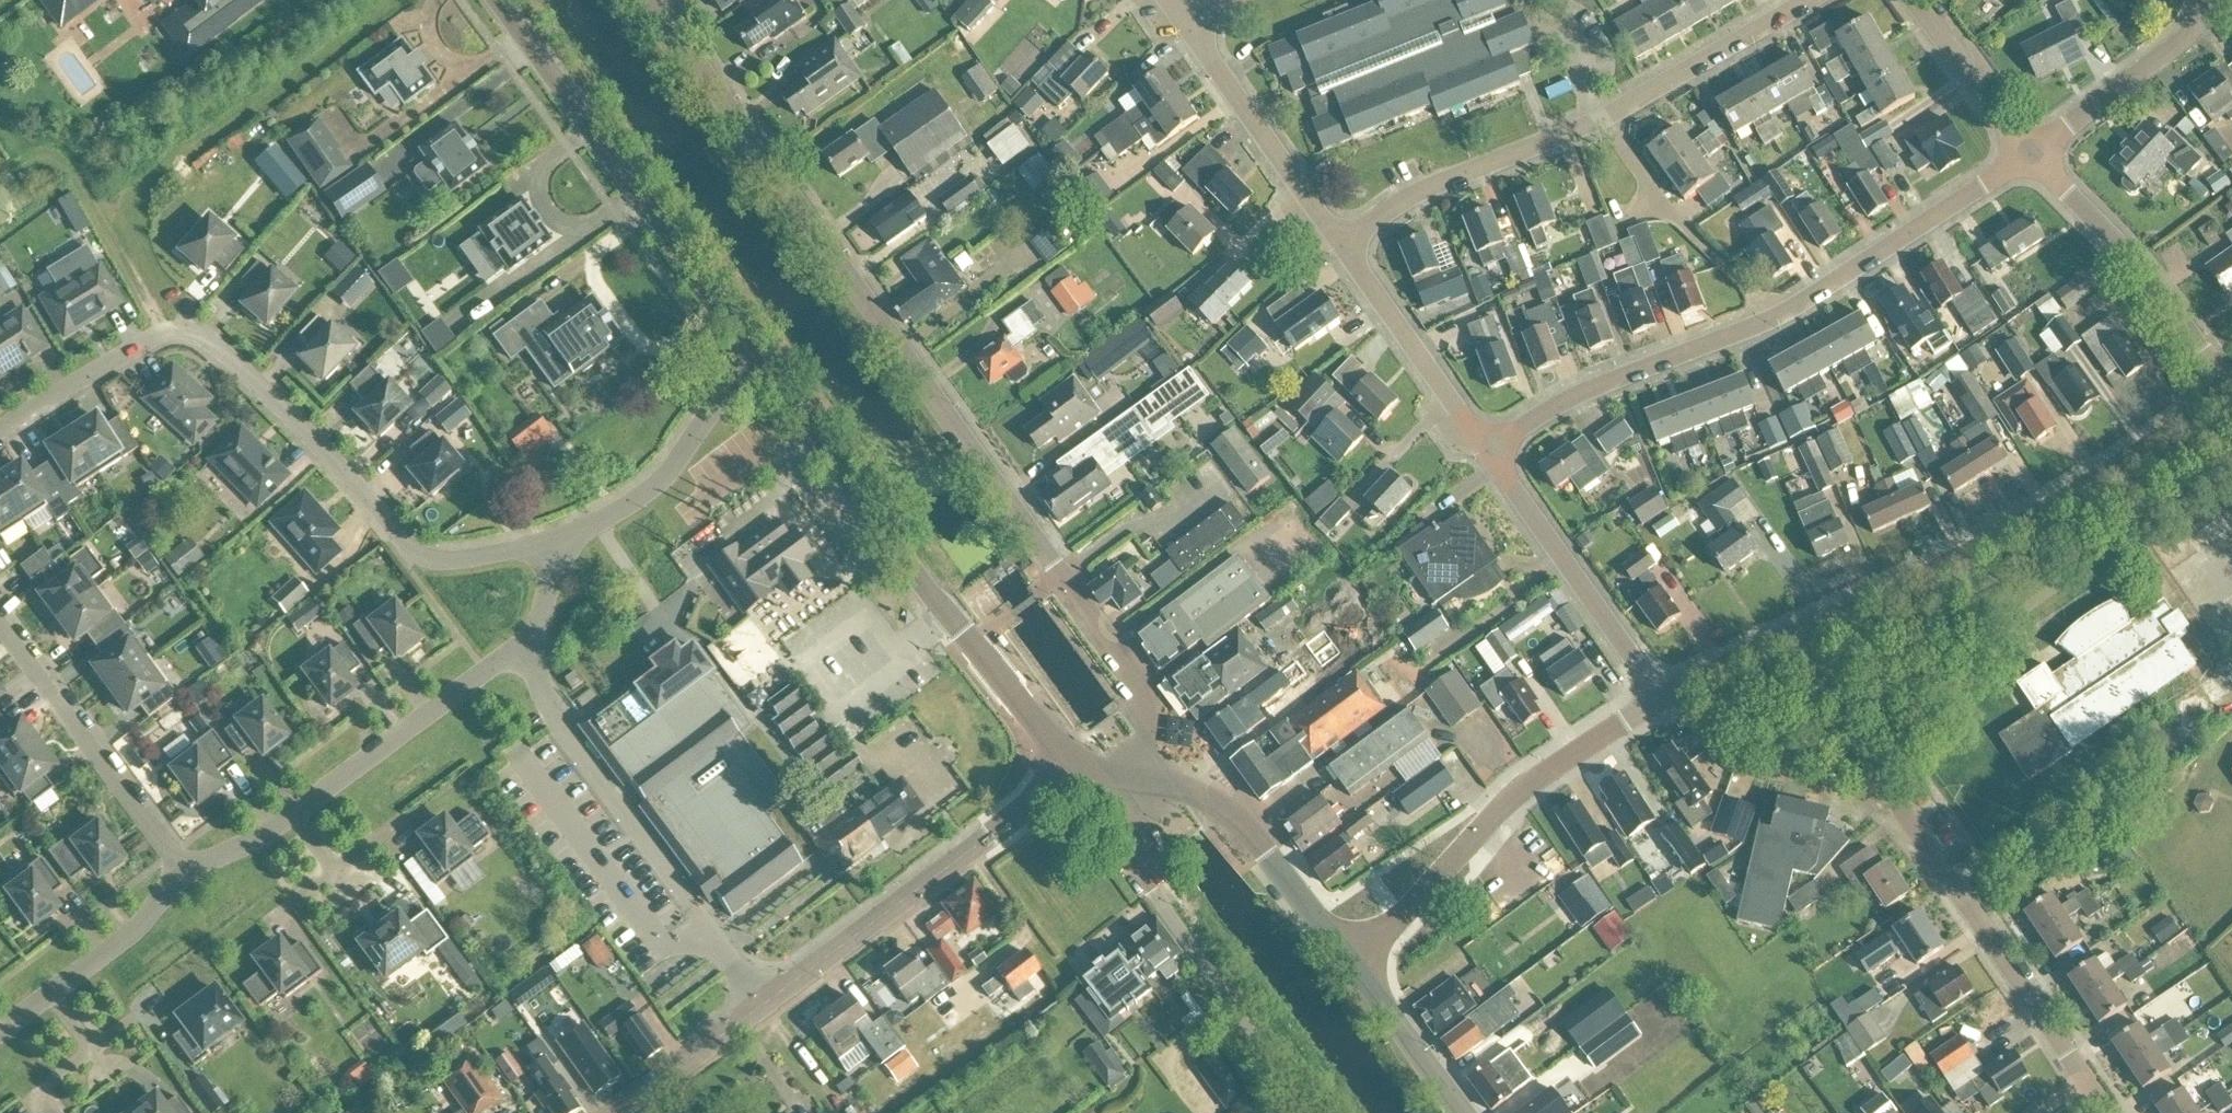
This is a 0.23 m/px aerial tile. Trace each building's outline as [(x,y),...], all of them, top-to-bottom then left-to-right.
[(96,0),(44,0),(42,2),(60,26),(96,0)] [(198,4),(167,27),(186,53),(258,0),(195,0),(198,4)] [(723,12),(738,2),(740,5),(746,0),(714,0),(723,12)] [(807,18),(793,0),(760,0),(747,9),(755,20),(737,32),(751,52),(773,36),(776,40),(807,18)] [(953,18),(971,35),(996,8),(987,0),(970,0),(953,18)] [(1379,6),(1270,49),(1281,78),(1288,76),(1295,93),(1317,84),(1322,97),(1312,101),(1320,120),(1313,122),(1325,151),(1434,108),(1438,118),(1521,85),(1519,80),(1531,76),(1531,68),(1530,63),(1530,57),(1529,54),(1528,49),(1536,45),(1524,16),(1497,27),(1492,14),(1507,8),(1504,0),(1377,0),(1379,6)] [(1693,27),(1677,0),(1658,0),(1644,8),(1664,44),(1693,27)] [(1722,10),(1716,0),(1677,0),(1693,27),(1722,10)] [(1722,10),(1740,0),(1716,0),(1722,10)] [(2067,68),(2085,59),(2073,34),(2084,28),(2071,1),(2055,10),(2064,27),(2022,49),(2038,79),(2066,65),(2067,68)] [(851,41),(867,28),(849,4),(833,16),(851,41)] [(1635,60),(1664,44),(1644,8),(1615,25),(1635,60)] [(1832,76),(1885,46),(1869,19),(1849,31),(1841,18),(1810,36),(1821,55),(1831,49),(1829,44),(1838,39),(1847,56),(1827,68),(1832,76)] [(807,115),(862,76),(835,40),(797,68),(806,81),(783,97),(797,116),(804,111),(807,115)] [(414,58),(402,41),(357,74),(374,97),(389,87),(404,107),(434,85),(422,68),(423,67),(416,57),(414,58)] [(1868,91),(1900,72),(1885,46),(1832,76),(1838,86),(1858,74),(1868,91)] [(1083,102),(1109,75),(1089,56),(1064,81),(1055,73),(1039,90),(1059,110),(1075,94),(1083,102)] [(1770,73),(1788,105),(1805,95),(1817,116),(1826,110),(1814,90),(1815,89),(1796,58),(1770,73)] [(991,63),(971,76),(988,104),(1008,91),(991,63)] [(2231,121),(2231,74),(2228,70),(2225,64),(2189,91),(2215,125),(2227,116),(2231,122),(2231,121)] [(1135,129),(1181,95),(1164,71),(1135,91),(1144,103),(1103,133),(1106,138),(1118,130),(1128,144),(1140,136),(1135,129)] [(1900,72),(1868,91),(1878,108),(1858,120),(1863,129),(1915,99),(1900,72)] [(1774,142),(1783,137),(1770,115),(1788,105),(1770,73),(1743,88),(1774,142)] [(1765,147),(1774,142),(1743,88),(1717,104),(1735,135),(1753,125),(1765,147)] [(1030,122),(1046,106),(1030,90),(1014,106),(1030,122)] [(967,138),(934,91),(880,129),(875,122),(854,137),(853,135),(824,156),(840,178),(868,158),(872,165),(893,151),(911,177),(967,138)] [(1118,130),(1106,138),(1111,146),(1120,158),(1150,137),(1158,148),(1198,119),(1181,95),(1135,129),(1140,136),(1128,144),(1118,130)] [(1707,133),(1710,131),(1716,140),(1723,136),(1713,123),(1712,124),(1704,113),(1696,119),(1707,133)] [(1024,123),(1018,114),(982,141),(1004,170),(1031,149),(1016,129),(1024,123)] [(1063,118),(1053,130),(1065,140),(1075,129),(1063,118)] [(344,163),(338,154),(340,152),(318,120),(285,143),(319,193),(352,170),(346,161),(344,163)] [(1962,146),(1946,120),(1933,128),(1931,126),(1920,134),(1914,124),(1894,136),(1885,122),(1859,138),(1853,128),(1834,138),(1852,168),(1843,174),(1851,186),(1848,188),(1868,219),(1888,206),(1869,176),(1880,170),(1883,176),(1900,166),(1892,152),(1905,143),(1916,159),(1912,162),(1919,173),(1933,164),(1934,165),(1940,174),(1961,161),(1954,151),(1962,146)] [(450,197),(487,169),(454,124),(417,152),(426,163),(414,172),(413,176),(426,193),(430,194),(441,185),(450,197)] [(2183,180),(2201,160),(2173,133),(2164,143),(2145,124),(2131,139),(2133,142),(2112,164),(2127,178),(2122,183),(2122,188),(2131,196),(2136,196),(2142,189),(2138,186),(2148,175),(2153,180),(2167,165),(2183,180)] [(1820,139),(1813,127),(1804,132),(1811,144),(1820,139)] [(1667,176),(1716,140),(1710,131),(1707,133),(1691,145),(1679,129),(1649,151),(1667,176)] [(1111,146),(1106,138),(1103,133),(1093,140),(1102,152),(1111,146)] [(230,155),(243,145),(237,137),(224,146),(230,155)] [(1716,140),(1667,176),(1685,201),(1716,179),(1703,161),(1722,148),(1716,140)] [(1082,162),(1063,142),(1048,158),(1067,177),(1082,162)] [(1821,146),(1814,150),(1819,159),(1820,161),(1833,153),(1827,143),(1821,146)] [(1111,164),(1120,158),(1111,146),(1102,152),(1111,164)] [(285,200),(305,183),(274,147),(254,165),(285,200)] [(1253,197),(1229,173),(1232,170),(1210,147),(1184,173),(1206,196),(1209,192),(1233,217),(1253,197)] [(1056,177),(1041,156),(1018,173),(1034,194),(1056,177)] [(1174,195),(1185,185),(1165,164),(1154,174),(1174,195)] [(342,224),(386,194),(366,165),(323,195),(342,224)] [(1778,172),(1764,181),(1773,195),(1775,198),(1782,208),(1796,199),(1778,172)] [(2222,172),(2206,183),(2216,197),(2231,187),(2222,172)] [(1088,215),(1114,196),(1098,174),(1072,193),(1088,215)] [(973,183),(970,179),(938,201),(949,217),(987,189),(980,179),(973,183)] [(1550,245),(1543,229),(1556,224),(1542,190),(1516,200),(1530,234),(1531,233),(1537,250),(1550,245)] [(1792,205),(1820,250),(1841,236),(1822,205),(1816,209),(1807,195),(1792,205)] [(888,246),(925,219),(909,196),(871,222),(888,246)] [(532,217),(520,200),(478,231),(481,235),(459,250),(485,285),(506,270),(509,274),(551,243),(539,226),(540,226),(533,216),(532,217)] [(1185,215),(1174,203),(1159,218),(1169,229),(1168,230),(1194,256),(1216,234),(1191,209),(1185,215)] [(1793,267),(1774,237),(1785,230),(1771,208),(1749,222),(1763,243),(1747,253),(1756,267),(1762,263),(1773,280),(1793,267)] [(1506,260),(1502,250),(1506,249),(1491,210),(1465,221),(1478,255),(1479,255),(1484,269),(1506,260)] [(1598,253),(1614,246),(1603,218),(1587,225),(1598,253)] [(2011,262),(2045,240),(2030,218),(1997,240),(1997,241),(1979,253),(1992,272),(2010,261),(2011,262)] [(243,253),(208,222),(194,239),(191,236),(178,251),(184,256),(181,258),(193,268),(195,265),(203,273),(212,263),(225,274),(243,253)] [(1063,236),(1055,226),(1031,244),(1047,266),(1072,248),(1071,247),(1075,244),(1067,233),(1063,236)] [(1634,336),(1656,327),(1643,293),(1654,288),(1645,266),(1660,260),(1649,233),(1619,244),(1630,272),(1614,278),(1622,300),(1620,301),(1634,336)] [(1442,275),(1440,270),(1426,236),(1401,247),(1414,280),(1415,280),(1417,287),(1416,287),(1426,309),(1452,299),(1453,302),(1468,295),(1457,269),(1442,275)] [(915,326),(966,288),(929,239),(899,261),(918,286),(891,306),(905,324),(910,320),(915,326)] [(1514,279),(1528,273),(1517,245),(1506,249),(1502,250),(1506,260),(1514,279)] [(342,249),(328,264),(332,268),(340,275),(355,259),(343,248),(342,249)] [(59,292),(43,301),(64,336),(80,327),(82,330),(90,325),(89,322),(119,304),(97,268),(96,269),(84,250),(47,273),(59,292)] [(2208,269),(2217,282),(2216,282),(2218,286),(2220,285),(2227,296),(2231,292),(2231,252),(2208,269)] [(1588,290),(1608,282),(1597,254),(1591,256),(1591,258),(1578,263),(1588,290)] [(1689,275),(1683,258),(1663,266),(1669,283),(1668,283),(1681,317),(1704,309),(1691,275),(1689,275)] [(394,298),(413,283),(396,261),(377,275),(394,298)] [(268,329),(282,314),(278,311),(292,295),(257,264),(239,286),(252,297),(243,307),(251,314),(249,317),(260,326),(263,324),(268,329)] [(1228,307),(1253,283),(1233,264),(1208,289),(1205,286),(1188,303),(1214,329),(1232,311),(1228,307)] [(1962,295),(1943,264),(1922,277),(1943,309),(1953,303),(1975,338),(1997,324),(1974,288),(1962,295)] [(0,270),(0,294),(3,298),(17,289),(3,267),(0,270)] [(349,312),(374,286),(355,268),(330,294),(349,312)] [(1543,275),(1549,300),(1565,296),(1559,271),(1543,275)] [(2068,311),(2093,294),(2082,278),(2057,295),(2068,311)] [(1079,289),(1072,280),(1052,295),(1070,320),(1097,300),(1086,284),(1079,289)] [(1916,309),(1904,289),(1897,293),(1893,293),(1890,293),(1887,294),(1885,295),(1883,297),(1881,300),(1880,303),(1880,307),(1892,342),(1902,336),(1915,355),(1923,350),(1918,342),(1923,339),(1935,357),(1954,345),(1926,302),(1916,309)] [(2005,290),(1992,298),(2004,317),(2017,309),(2005,290)] [(1599,310),(1593,293),(1575,299),(1581,317),(1578,318),(1591,352),(1614,343),(1601,310),(1599,310)] [(1340,320),(1322,294),(1294,314),(1287,304),(1267,318),(1285,342),(1280,346),(1290,360),(1313,344),(1311,341),(1340,320)] [(1161,333),(1185,315),(1171,295),(1142,316),(1153,331),(1157,328),(1161,333)] [(623,339),(592,298),(555,325),(540,304),(494,338),(511,360),(525,350),(554,389),(579,372),(583,375),(594,366),(593,361),(609,349),(613,352),(620,347),(618,343),(623,339)] [(1026,377),(1028,372),(1013,352),(1039,334),(1034,327),(1045,318),(1034,302),(1003,324),(1012,337),(976,363),(991,384),(1005,374),(1012,383),(1017,384),(1026,377)] [(1538,372),(1561,363),(1548,330),(1557,326),(1550,306),(1527,314),(1531,325),(1522,328),(1525,337),(1524,337),(1538,372)] [(16,370),(14,367),(43,348),(21,313),(0,327),(0,377),(6,373),(7,376),(16,370)] [(1864,352),(1877,345),(1862,316),(1839,329),(1854,357),(1862,372),(1872,366),(1864,352)] [(2126,379),(2144,367),(2137,357),(2140,355),(2113,316),(2082,338),(2108,376),(2119,369),(2126,379)] [(325,383),(339,369),(336,366),(351,351),(318,318),(298,339),(310,351),(301,360),(309,368),(307,370),(317,380),(319,378),(325,383)] [(1099,384),(1156,341),(1139,318),(1082,362),(1099,384)] [(1504,345),(1493,318),(1468,327),(1474,342),(1480,340),(1485,353),(1479,355),(1492,390),(1518,380),(1505,345),(1504,345)] [(2066,356),(2082,344),(2063,318),(2047,330),(2066,356)] [(436,356),(455,342),(440,320),(420,335),(436,356)] [(1260,361),(1270,352),(1248,328),(1228,347),(1229,348),(1222,354),(1240,374),(1257,358),(1260,361)] [(1831,370),(1844,363),(1852,377),(1862,372),(1854,357),(1839,329),(1816,342),(1831,370)] [(2016,385),(2037,372),(2016,340),(1995,353),(2016,385)] [(1818,377),(1831,370),(1816,342),(1793,354),(1808,383),(1816,397),(1826,392),(1818,377)] [(1785,395),(1798,388),(1806,403),(1816,397),(1808,383),(1793,354),(1770,367),(1785,395)] [(2063,368),(2055,356),(2036,369),(2049,388),(2072,418),(2077,420),(2083,419),(2088,415),(2090,410),(2091,404),(2100,398),(2078,366),(2070,372),(2066,366),(2063,368)] [(1362,368),(1352,358),(1334,378),(1353,396),(1352,397),(1379,422),(1398,402),(1372,377),(1374,374),(1372,372),(1373,370),(1366,364),(1362,368)] [(1979,431),(1999,418),(1961,358),(1945,368),(1955,384),(1951,386),(1979,431)] [(379,440),(394,426),(391,423),(407,408),(369,368),(348,387),(366,407),(356,415),(364,424),(362,426),(372,437),(374,434),(379,440)] [(1166,417),(1203,390),(1188,369),(1058,465),(1065,475),(1048,486),(1051,489),(1041,496),(1061,524),(1095,499),(1085,485),(1141,445),(1129,429),(1141,421),(1152,436),(1170,423),(1166,417)] [(186,382),(173,370),(145,401),(193,444),(212,422),(199,411),(207,401),(194,389),(196,386),(189,380),(186,382)] [(1337,465),(1364,438),(1338,413),(1346,404),(1315,375),(1288,404),(1319,433),(1312,441),(1337,465)] [(1060,443),(1101,413),(1074,377),(1040,402),(1049,414),(1026,431),(1040,450),(1057,438),(1060,443)] [(432,411),(451,393),(437,378),(418,396),(432,411)] [(1742,413),(1756,408),(1744,378),(1720,387),(1731,417),(1737,433),(1748,429),(1742,413)] [(1869,384),(1877,400),(1889,394),(1881,378),(1869,384)] [(1889,400),(1902,424),(1933,407),(1920,383),(1889,400)] [(2056,429),(2038,402),(2039,401),(2026,383),(1995,403),(2016,436),(2027,429),(2036,442),(2056,429)] [(1707,427),(1721,421),(1726,437),(1737,433),(1731,417),(1720,387),(1695,396),(1707,427)] [(1693,432),(1707,427),(1695,396),(1670,406),(1682,436),(1688,452),(1699,448),(1693,432)] [(457,400),(434,420),(447,436),(471,417),(457,400)] [(1846,403),(1831,412),(1839,427),(1854,418),(1846,403)] [(1791,442),(1817,430),(1805,405),(1779,417),(1791,442)] [(1658,446),(1671,440),(1677,456),(1688,452),(1682,436),(1670,406),(1646,415),(1658,446)] [(1226,428),(1235,422),(1229,414),(1220,420),(1226,428)] [(72,434),(98,475),(137,451),(117,420),(103,430),(95,418),(72,434)] [(1770,452),(1788,443),(1777,419),(1759,427),(1770,452)] [(1919,456),(1933,448),(1916,419),(1902,426),(1919,456)] [(532,455),(554,438),(541,422),(519,439),(532,455)] [(1901,467),(1918,458),(1900,425),(1883,434),(1901,467)] [(1251,494),(1271,478),(1234,431),(1214,447),(1251,494)] [(253,445),(240,432),(211,462),(231,482),(229,484),(239,494),(242,492),(256,507),(285,477),(260,452),(263,450),(256,443),(253,445)] [(1833,474),(1855,464),(1839,432),(1818,442),(1833,474)] [(431,499),(447,486),(444,483),(460,469),(430,433),(409,452),(420,465),(410,473),(417,482),(414,484),(424,495),(426,493),(431,499)] [(75,491),(98,475),(72,434),(48,449),(55,460),(41,469),(61,500),(61,499),(57,493),(70,484),(75,491)] [(1959,442),(1981,477),(2008,460),(1995,440),(1976,452),(1966,437),(1959,442)] [(1608,472),(1584,439),(1572,448),(1570,446),(1541,468),(1557,490),(1572,479),(1581,492),(1608,472)] [(1814,444),(1812,440),(1798,446),(1800,450),(1799,451),(1819,495),(1836,488),(1815,443),(1814,444)] [(1954,494),(1981,477),(1959,442),(1951,446),(1961,462),(1942,474),(1954,494)] [(1699,448),(1688,452),(1692,461),(1703,457),(1699,447),(1699,448)] [(1175,467),(1184,461),(1177,452),(1169,458),(1175,467)] [(164,483),(175,471),(159,457),(149,469),(164,483)] [(1165,474),(1173,468),(1167,459),(1159,465),(1165,474)] [(1732,460),(1723,464),(1727,472),(1735,469),(1732,460)] [(1767,486),(1779,481),(1770,461),(1759,466),(1767,486)] [(41,469),(27,478),(20,467),(0,480),(0,488),(23,524),(61,500),(41,469)] [(1401,483),(1391,474),(1365,501),(1375,511),(1363,523),(1373,533),(1385,520),(1386,520),(1414,490),(1415,485),(1409,480),(1403,480),(1401,483)] [(1323,513),(1349,493),(1339,479),(1313,499),(1323,513)] [(1885,483),(1902,522),(1931,509),(1921,487),(1900,496),(1893,480),(1885,483)] [(1726,574),(1758,551),(1742,529),(1759,518),(1734,482),(1699,506),(1724,541),(1710,551),(1726,574)] [(1873,535),(1902,522),(1885,483),(1877,487),(1884,503),(1863,513),(1873,535)] [(1656,487),(1630,503),(1643,525),(1669,509),(1656,487)] [(23,524),(0,488),(0,539),(23,524)] [(1141,499),(1152,514),(1164,506),(1153,491),(1141,499)] [(316,511),(304,497),(273,525),(315,572),(337,553),(325,541),(335,532),(323,518),(326,516),(319,509),(316,511)] [(1812,499),(1795,506),(1799,516),(1808,537),(1818,559),(1849,545),(1839,523),(1829,502),(1819,507),(1816,501),(1812,499)] [(1325,541),(1353,511),(1342,500),(1320,523),(1317,520),(1310,527),(1325,541)] [(1167,555),(1183,577),(1247,527),(1230,505),(1167,555)] [(1433,529),(1399,554),(1436,607),(1453,595),(1455,598),(1462,598),(1468,598),(1476,596),(1486,592),(1491,589),(1500,582),(1491,569),(1499,563),(1464,514),(1437,534),(1433,529)] [(1679,528),(1671,516),(1652,529),(1660,541),(1679,528)] [(785,536),(775,522),(736,551),(734,548),(709,566),(744,613),(768,594),(765,589),(777,580),(787,594),(808,579),(798,565),(805,560),(806,551),(791,531),(785,536)] [(1588,533),(1576,541),(1583,551),(1595,543),(1588,533)] [(180,581),(206,560),(191,542),(165,562),(180,581)] [(54,621),(97,590),(91,582),(102,573),(85,549),(67,563),(63,558),(53,566),(41,575),(51,589),(40,597),(42,599),(39,601),(54,621)] [(53,566),(43,552),(20,569),(30,583),(41,575),(53,566)] [(1633,581),(1656,565),(1646,552),(1624,568),(1633,581)] [(1160,672),(1202,640),(1209,649),(1272,601),(1241,560),(1208,585),(1206,582),(1134,637),(1160,672)] [(1138,591),(1133,584),(1120,567),(1091,588),(1104,606),(1113,599),(1123,613),(1143,598),(1138,591)] [(309,595),(295,579),(271,600),(286,616),(309,595)] [(1661,589),(1654,579),(1644,586),(1651,596),(1638,605),(1658,633),(1681,616),(1661,588),(1661,589)] [(94,648),(123,626),(97,590),(54,621),(69,641),(72,639),(74,642),(84,634),(94,648)] [(1559,590),(1551,596),(1561,612),(1570,606),(1559,590)] [(1289,595),(1257,618),(1267,632),(1298,609),(1289,595)] [(2010,734),(2038,778),(2214,666),(2192,632),(2204,624),(2194,608),(2187,612),(2179,598),(2147,618),(2134,597),(2066,639),(2080,661),(2064,672),(2058,662),(2027,681),(2046,711),(2010,734)] [(1550,610),(1551,609),(1545,599),(1501,630),(1508,640),(1509,639),(1512,644),(1553,614),(1550,610)] [(315,600),(287,621),(298,635),(325,614),(315,600)] [(1571,637),(1585,627),(1570,606),(1561,612),(1556,614),(1571,637)] [(406,625),(394,607),(371,624),(367,618),(352,629),(374,658),(387,648),(395,658),(404,651),(406,654),(418,645),(416,643),(422,638),(410,622),(406,625)] [(351,609),(337,618),(344,628),(357,618),(351,609)] [(1416,654),(1450,631),(1437,611),(1403,634),(1416,654)] [(110,691),(150,662),(123,626),(94,648),(104,661),(93,668),(95,671),(93,673),(102,685),(104,683),(110,691)] [(1265,669),(1237,632),(1201,660),(1199,657),(1167,682),(1190,712),(1206,701),(1212,709),(1265,669)] [(1306,647),(1315,659),(1333,646),(1324,633),(1306,647)] [(1518,658),(1506,641),(1492,651),(1504,668),(1518,658)] [(1568,641),(1539,661),(1549,675),(1564,698),(1595,677),(1579,654),(1577,655),(1568,641)] [(334,708),(346,699),(344,696),(353,689),(345,679),(359,669),(342,646),(305,674),(317,691),(314,693),(326,709),(332,705),(334,708)] [(657,674),(586,727),(629,785),(644,805),(700,878),(695,882),(708,899),(713,896),(717,900),(730,918),(802,864),(765,815),(787,799),(739,737),(751,728),(691,648),(679,657),(673,649),(650,665),(654,670),(657,674)] [(150,662),(110,691),(127,714),(138,706),(148,720),(177,698),(150,662)] [(1518,685),(1510,674),(1508,671),(1480,691),(1496,712),(1508,704),(1524,726),(1541,714),(1535,705),(1538,702),(1523,681),(1518,685)] [(572,690),(583,683),(575,672),(564,680),(572,690)] [(1339,757),(1360,741),(1353,732),(1387,707),(1367,681),(1364,682),(1357,672),(1306,709),(1286,724),(1287,725),(1260,744),(1257,747),(1256,746),(1233,763),(1262,802),(1313,764),(1312,763),(1332,748),(1339,757)] [(1453,728),(1481,708),(1455,672),(1427,693),(1453,728)] [(840,761),(809,719),(815,714),(793,684),(767,704),(777,718),(771,722),(825,795),(795,817),(838,876),(882,844),(879,839),(919,809),(900,783),(883,796),(851,753),(840,761)] [(1286,724),(1306,709),(1298,699),(1289,705),(1286,704),(1278,710),(1278,713),(1267,721),(1249,697),(1207,727),(1225,752),(1252,733),(1260,744),(1287,725),(1286,724)] [(274,723),(261,705),(224,733),(241,756),(255,746),(263,756),(271,750),(273,752),(285,743),(283,741),(289,736),(277,720),(274,723)] [(1360,741),(1339,757),(1328,765),(1352,797),(1428,741),(1404,709),(1360,741)] [(37,746),(20,723),(9,731),(0,718),(0,773),(37,746)] [(212,732),(167,765),(185,789),(178,794),(190,810),(199,803),(201,806),(213,797),(211,794),(220,788),(212,777),(234,761),(212,732)] [(1673,745),(1655,758),(1666,773),(1662,776),(1681,803),(1676,807),(1693,830),(1713,816),(1703,803),(1714,796),(1698,773),(1683,753),(1680,755),(1673,745)] [(0,773),(0,779),(14,798),(20,793),(31,807),(53,790),(43,776),(54,769),(52,766),(54,764),(45,752),(43,754),(37,746),(0,773)] [(1409,817),(1446,790),(1455,784),(1439,763),(1394,796),(1409,817)] [(1630,841),(1658,823),(1626,775),(1601,792),(1609,805),(1607,806),(1630,841)] [(1304,854),(1342,825),(1319,794),(1280,822),(1292,838),(1291,838),(1291,845),(1296,852),(1303,854),(1304,854)] [(2199,795),(2195,803),(2200,813),(2210,813),(2215,803),(2209,795),(2199,795)] [(1743,846),(1755,810),(1724,798),(1711,835),(1743,846)] [(1828,813),(1765,799),(1737,921),(1780,931),(1793,872),(1818,877),(1849,843),(1834,827),(1826,826),(1828,813)] [(1580,804),(1558,818),(1584,858),(1594,852),(1603,866),(1613,860),(1621,872),(1636,862),(1617,833),(1604,841),(1580,804)] [(1324,885),(1354,862),(1345,850),(1354,843),(1353,841),(1374,825),(1365,813),(1343,830),(1345,834),(1307,863),(1315,873),(1315,878),(1318,882),(1322,883),(1324,885)] [(489,838),(472,815),(451,831),(443,821),(420,838),(428,849),(414,859),(436,888),(473,860),(468,854),(489,838)] [(110,845),(92,821),(48,854),(69,883),(90,868),(98,878),(107,871),(109,874),(121,865),(119,863),(125,858),(113,842),(110,845)] [(1690,877),(1707,865),(1678,825),(1662,836),(1690,877)] [(1884,867),(1872,849),(1842,869),(1858,893),(1870,885),(1887,910),(1909,895),(1888,864),(1884,867)] [(2131,852),(2114,863),(2120,874),(2137,863),(2131,852)] [(37,928),(49,919),(47,916),(56,909),(48,899),(62,889),(40,860),(3,887),(21,911),(17,913),(29,929),(35,925),(37,928)] [(1664,861),(1651,870),(1667,895),(1680,886),(1664,861)] [(1707,879),(1712,886),(1723,879),(1718,872),(1707,879)] [(1582,930),(1612,908),(1589,877),(1559,899),(1582,930)] [(1712,886),(1716,893),(1727,886),(1723,879),(1712,886)] [(1814,882),(1787,900),(1798,916),(1824,898),(1814,882)] [(934,964),(950,985),(966,973),(940,939),(958,926),(965,935),(994,913),(972,884),(943,906),(947,912),(926,928),(938,944),(926,952),(933,962),(934,964)] [(1657,884),(1634,898),(1641,911),(1665,897),(1657,884)] [(1716,893),(1721,900),(1732,892),(1727,886),(1716,893)] [(2082,909),(2095,901),(2088,891),(2061,908),(2052,895),(2024,914),(2040,937),(2068,919),(2082,909)] [(1721,900),(1726,907),(1737,899),(1732,892),(1721,900)] [(2095,901),(2082,909),(2088,919),(2101,910),(2095,901)] [(1625,907),(1600,920),(1618,953),(1643,940),(1625,907)] [(482,988),(426,913),(405,928),(397,918),(382,929),(380,926),(372,932),(374,935),(360,946),(385,979),(421,952),(425,958),(436,950),(471,996),(482,988)] [(1944,948),(1921,913),(1894,931),(1895,933),(1887,938),(1886,937),(1856,957),(1868,975),(1897,955),(1900,960),(1909,954),(1917,966),(1944,948)] [(2170,918),(2151,931),(2162,946),(2180,932),(2170,918)] [(2068,919),(2040,937),(2056,961),(2084,942),(2068,919)] [(1157,921),(1120,949),(1146,983),(1159,972),(1168,983),(1179,974),(1171,963),(1182,954),(1157,921)] [(596,937),(581,948),(598,971),(613,960),(596,937)] [(2181,958),(2192,950),(2184,939),(2173,948),(2181,958)] [(286,954),(278,944),(255,961),(263,971),(242,987),(258,1010),(280,994),(284,1001),(322,973),(300,944),(286,954)] [(974,965),(985,958),(978,948),(967,955),(974,965)] [(583,960),(575,949),(549,968),(556,979),(583,960)] [(1152,990),(1146,983),(1120,949),(1087,975),(1079,981),(1088,994),(1076,1002),(1090,1021),(1095,1017),(1109,1036),(1127,1024),(1121,1016),(1126,1013),(1125,1011),(1126,1010),(1127,1012),(1137,1004),(1136,1003),(1152,990)] [(1033,993),(1025,982),(1038,973),(1023,952),(995,973),(998,977),(980,990),(987,999),(1005,986),(1018,1004),(1033,993)] [(950,985),(934,964),(922,973),(908,953),(883,971),(909,1006),(920,998),(925,1004),(950,985)] [(2125,975),(2139,965),(2132,955),(2105,973),(2096,960),(2068,979),(2084,1002),(2112,983),(2125,975)] [(2139,965),(2125,975),(2132,986),(2147,976),(2139,965)] [(1933,1024),(1948,1014),(1945,1011),(1973,992),(1957,968),(1928,988),(1929,988),(1915,998),(1933,1024)] [(1436,1037),(1476,1007),(1455,980),(1416,1009),(1436,1037)] [(2112,983),(2084,1002),(2100,1025),(2127,1007),(2112,983)] [(1516,996),(1510,987),(1467,1019),(1470,1023),(1443,1043),(1450,1052),(1448,1053),(1453,1060),(1455,1059),(1457,1062),(1520,1015),(1509,1002),(1516,996)] [(1864,1017),(1884,1003),(1876,990),(1856,1004),(1857,1006),(1852,1009),(1858,1018),(1863,1015),(1864,1017)] [(193,1068),(208,1057),(203,1051),(239,1024),(215,991),(178,1018),(185,1029),(172,1039),(193,1068)] [(1607,991),(1563,1025),(1580,1049),(1601,1033),(1625,1015),(1607,991)] [(871,1027),(848,997),(812,1024),(838,1060),(861,1042),(879,1067),(905,1047),(891,1029),(884,1018),(871,1027)] [(662,1049),(628,1003),(599,1023),(609,1037),(619,1030),(643,1063),(662,1049)] [(884,1018),(891,1029),(903,1020),(897,1012),(889,1012),(882,1016),(884,1018)] [(1887,1040),(1870,1015),(1860,1022),(1856,1017),(1846,1024),(1849,1029),(1846,1031),(1848,1033),(1863,1056),(1887,1040)] [(370,1016),(357,1030),(365,1038),(378,1023),(370,1016)] [(1582,1054),(1599,1076),(1645,1043),(1628,1020),(1582,1054)] [(2128,1067),(2182,1030),(2175,1020),(2162,1029),(2163,1029),(2149,1038),(2140,1025),(2112,1044),(2128,1067)] [(438,1048),(453,1037),(443,1023),(428,1034),(438,1048)] [(2231,1044),(2231,1028),(2218,1038),(2225,1049),(2231,1044)] [(2182,1030),(2128,1067),(2143,1091),(2171,1072),(2161,1057),(2175,1048),(2176,1049),(2189,1040),(2182,1030)] [(593,1031),(576,1044),(570,1036),(558,1044),(566,1056),(594,1095),(619,1077),(598,1048),(603,1045),(593,1031)] [(1846,1067),(1863,1056),(1848,1033),(1833,1043),(1842,1054),(1846,1067)] [(1985,1072),(1961,1037),(1930,1058),(1944,1077),(1955,1094),(1972,1082),(1990,1109),(2005,1099),(2002,1094),(2029,1076),(2014,1053),(1985,1072)] [(578,1109),(567,1094),(571,1092),(560,1076),(558,1077),(552,1068),(556,1065),(538,1039),(524,1049),(535,1064),(528,1069),(542,1090),(534,1096),(544,1110),(547,1108),(551,1112),(573,1112),(578,1109)] [(1492,1112),(1513,1097),(1513,1096),(1533,1081),(1503,1040),(1481,1056),(1489,1066),(1469,1081),(1492,1112)] [(1108,1054),(1100,1043),(1084,1055),(1112,1092),(1128,1080),(1125,1077),(1130,1073),(1112,1050),(1108,1054)] [(1226,1109),(1249,1092),(1219,1051),(1196,1069),(1226,1109)] [(511,1085),(524,1076),(508,1053),(495,1063),(511,1085)] [(1905,1084),(1921,1073),(1909,1054),(1893,1064),(1905,1084)] [(438,1079),(461,1112),(460,1112),(487,1112),(504,1101),(472,1056),(438,1079)] [(362,1084),(380,1075),(372,1059),(354,1069),(362,1084)] [(203,1077),(188,1088),(207,1112),(216,1112),(230,1102),(219,1088),(214,1092),(203,1077)] [(841,1096),(854,1086),(849,1079),(835,1089),(841,1096)] [(2212,1104),(2227,1095),(2220,1084),(2205,1094),(2212,1104)] [(2183,1090),(2155,1109),(2158,1112),(2199,1112),(2183,1090)] [(1522,1112),(1568,1112),(1552,1091),(1522,1112)] [(2212,1104),(2218,1112),(2223,1112),(2231,1107),(2231,1102),(2227,1095),(2212,1104)] [(1883,1096),(1862,1112),(1863,1112),(1896,1112),(1883,1096)] [(155,1098),(140,1109),(138,1106),(130,1112),(131,1112),(187,1112),(176,1098),(162,1108),(155,1098)] [(1928,1104),(1916,1112),(1935,1112),(1928,1104)]
